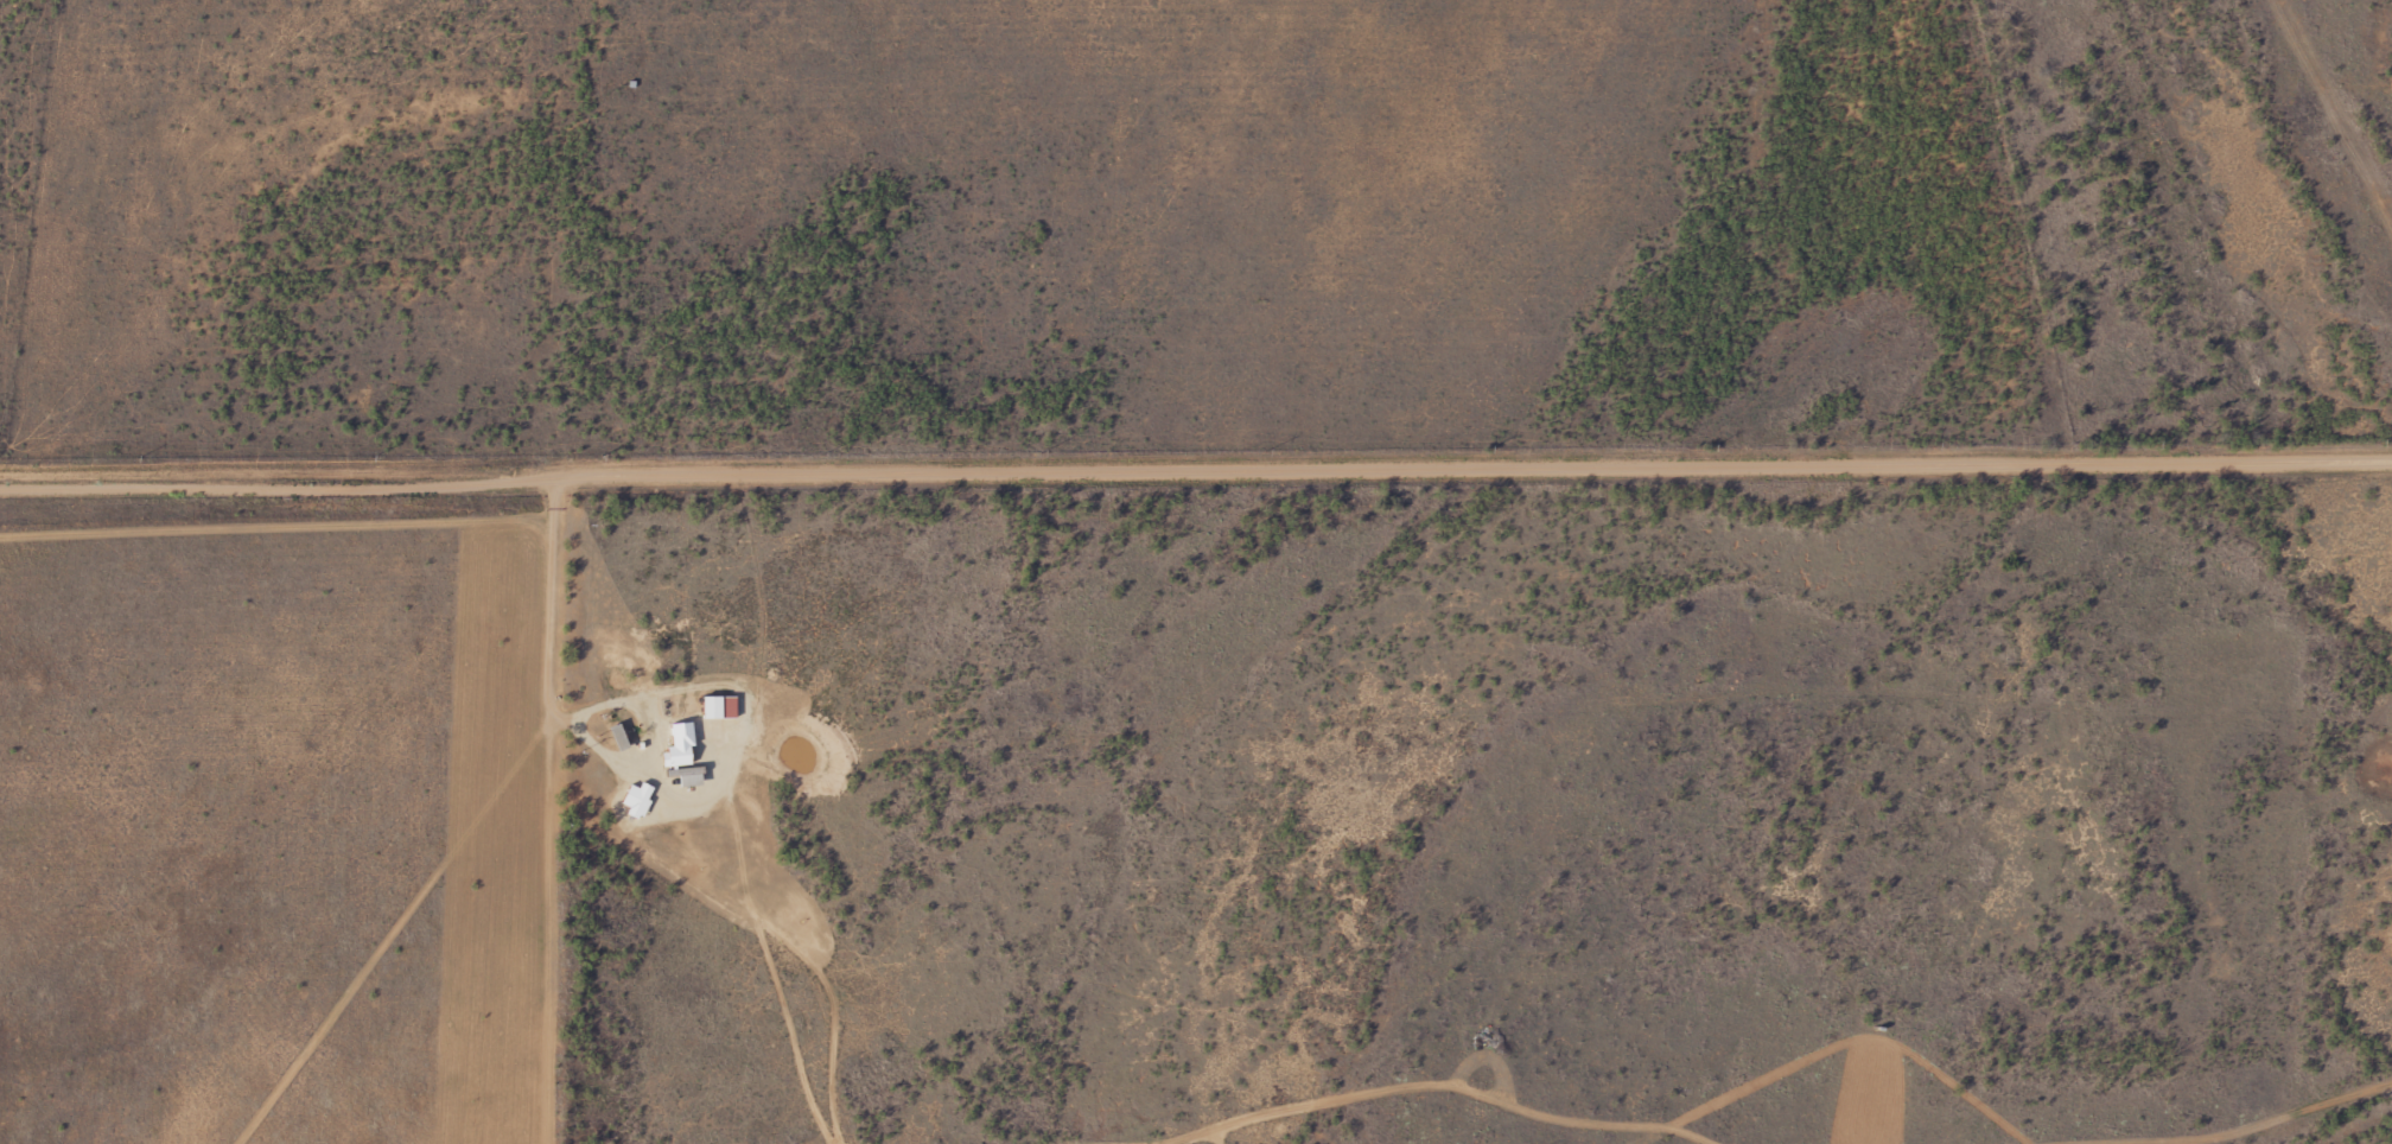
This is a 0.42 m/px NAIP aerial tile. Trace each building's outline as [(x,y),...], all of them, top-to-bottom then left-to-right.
[(702,720),(737,720),(737,697),(702,697),(702,720)] [(702,770),(668,770),(668,778),(680,778),(680,787),(702,787),(702,770)]
